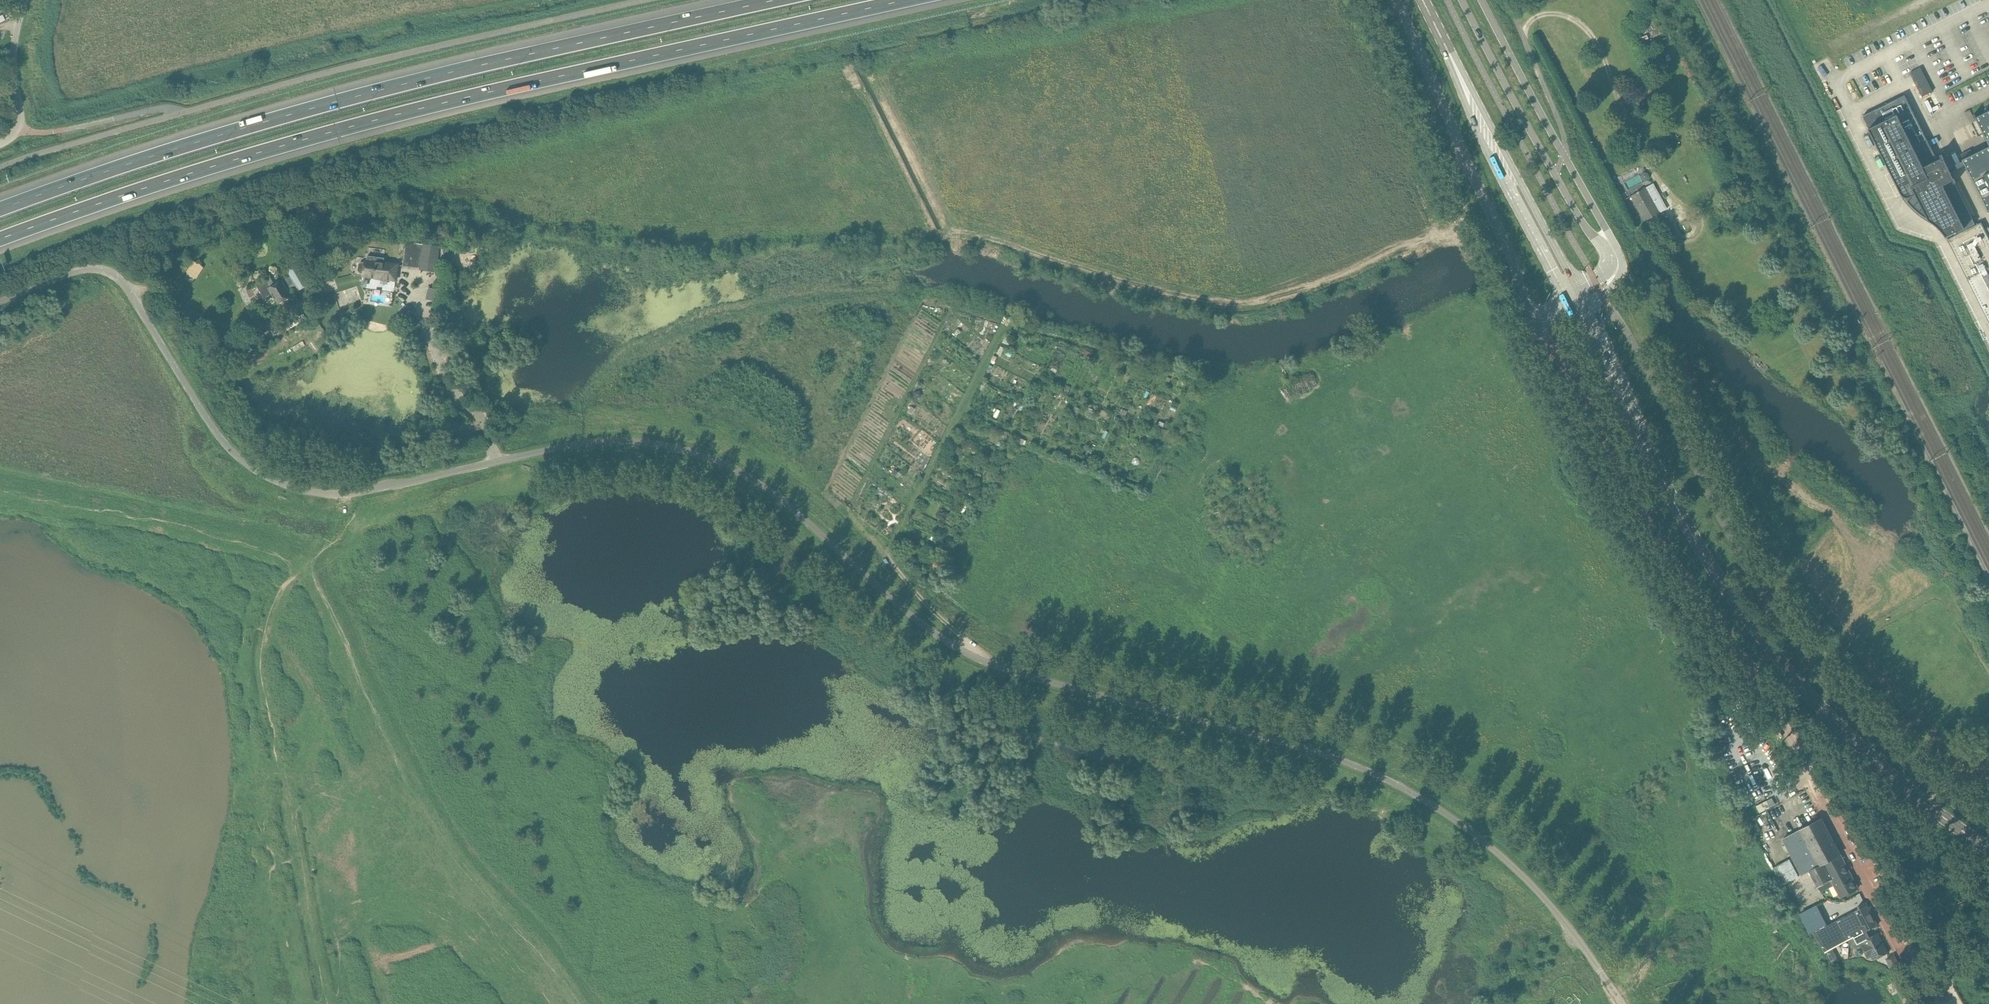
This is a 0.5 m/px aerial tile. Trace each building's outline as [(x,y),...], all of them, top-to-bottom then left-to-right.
[(1910,73),(1922,97),(1933,91),(1921,67),(1910,73)] [(1920,125),(1919,123),(1905,95),(1862,116),(1901,192),(1901,193),(1902,195),(1904,196),(1905,197),(1907,197),(1909,197),(1911,196),(1916,194),(1929,220),(1932,222),(1935,225),(1938,227),(1941,230),(1943,233),(1946,237),(1954,233),(1955,235),(1947,239),(1967,279),(1988,322),(1988,238),(1984,229),(1981,222),(1975,225),(1975,223),(1972,217),(1956,186),(1955,183),(1956,183),(1951,172),(1949,168),(1948,167),(1944,158),(1942,159),(1941,158),(1937,160),(1928,141),(1927,139),(1926,138),(1923,132),(1923,131),(1920,126),(1920,125)] [(1970,123),(1975,120),(1970,110),(1965,112),(1970,123)] [(1976,117),(1975,113),(1974,114),(1988,144),(1988,110),(1976,117)] [(1973,154),(1970,149),(1961,154),(1964,159),(1962,159),(1988,212),(1988,211),(1988,146),(1973,154)] [(1646,187),(1631,196),(1633,202),(1645,223),(1654,220),(1668,210),(1654,183),(1646,187)] [(408,242),(405,265),(421,267),(421,270),(437,271),(440,246),(424,244),(408,242)] [(361,263),(358,264),(358,270),(360,273),(363,273),(362,276),(395,280),(397,264),(385,262),(385,263),(383,263),(383,258),(366,256),(366,261),(364,261),(364,263),(361,263)] [(300,288),(301,290),(309,285),(299,267),(297,264),(287,270),(289,273),(298,289),(300,288)] [(291,296),(282,280),(274,284),(269,276),(256,284),(264,298),(272,294),(278,304),(284,300),(286,301),(289,299),(290,297),(291,296)] [(437,289),(428,287),(426,298),(435,300),(437,289)] [(412,313),(406,305),(401,309),(407,317),(412,313)] [(291,328),(307,318),(304,313),(288,322),(291,328)] [(1841,856),(1821,819),(1783,839),(1803,877),(1810,873),(1841,856)] [(1841,856),(1810,873),(1819,889),(1833,882),(1841,897),(1858,888),(1841,856)] [(1773,869),(1783,887),(1799,878),(1790,860),(1773,869)] [(1804,911),(1800,913),(1813,933),(1815,932),(1828,925),(1817,904),(1804,911)] [(1866,905),(1844,917),(1854,937),(1866,931),(1877,925),(1878,925),(1867,905),(1866,905)] [(1815,932),(1813,933),(1825,952),(1849,940),(1853,947),(1857,948),(1859,947),(1854,937),(1844,917),(1828,925),(1815,932)] [(1866,931),(1854,937),(1859,947),(1859,948),(1862,946),(1868,957),(1871,956),(1874,960),(1888,953),(1877,933),(1870,937),(1866,931)] [(1950,963),(1942,968),(1947,975),(1955,971),(1950,963)]
